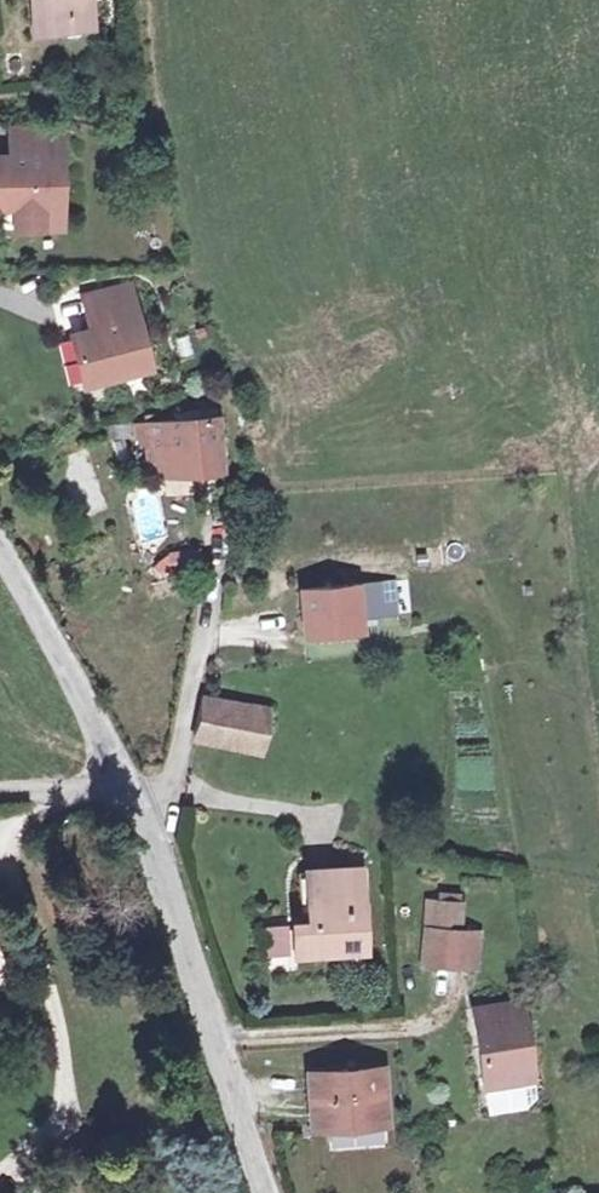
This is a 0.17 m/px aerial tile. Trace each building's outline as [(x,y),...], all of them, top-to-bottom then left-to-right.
[(44,0),(32,0),(36,37),(48,35),(47,26),(44,0)] [(47,26),(89,22),(87,0),(44,0),(47,26)] [(60,125),(9,125),(9,156),(39,156),(39,135),(60,135),(60,125)] [(13,206),(13,228),(60,228),(60,135),(39,135),(39,156),(9,156),(0,156),(0,206),(13,206)] [(98,331),(78,335),(90,386),(158,369),(136,285),(98,294),(103,317),(97,327),(98,331)] [(152,476),(228,470),(219,411),(196,413),(195,421),(161,428),(159,415),(150,417),(150,425),(138,425),(139,440),(148,439),(152,476)] [(64,478),(82,518),(108,506),(91,466),(64,478)] [(304,590),(308,635),(365,629),(362,605),(382,603),(379,583),(304,590)] [(256,710),(216,700),(210,735),(273,750),(279,708),(256,704),(256,710)] [(370,943),(359,863),(312,868),(318,921),(300,922),(305,954),(370,943)] [(428,935),(427,973),(476,972),(477,937),(460,936),(461,909),(439,907),(438,934),(428,935)] [(13,958),(0,919),(0,963),(13,958)] [(271,955),(298,954),(296,923),(269,924),(271,955)] [(478,1012),(493,1092),(542,1081),(527,1002),(478,1012)] [(388,1071),(313,1077),(317,1132),(392,1126),(388,1071)]
